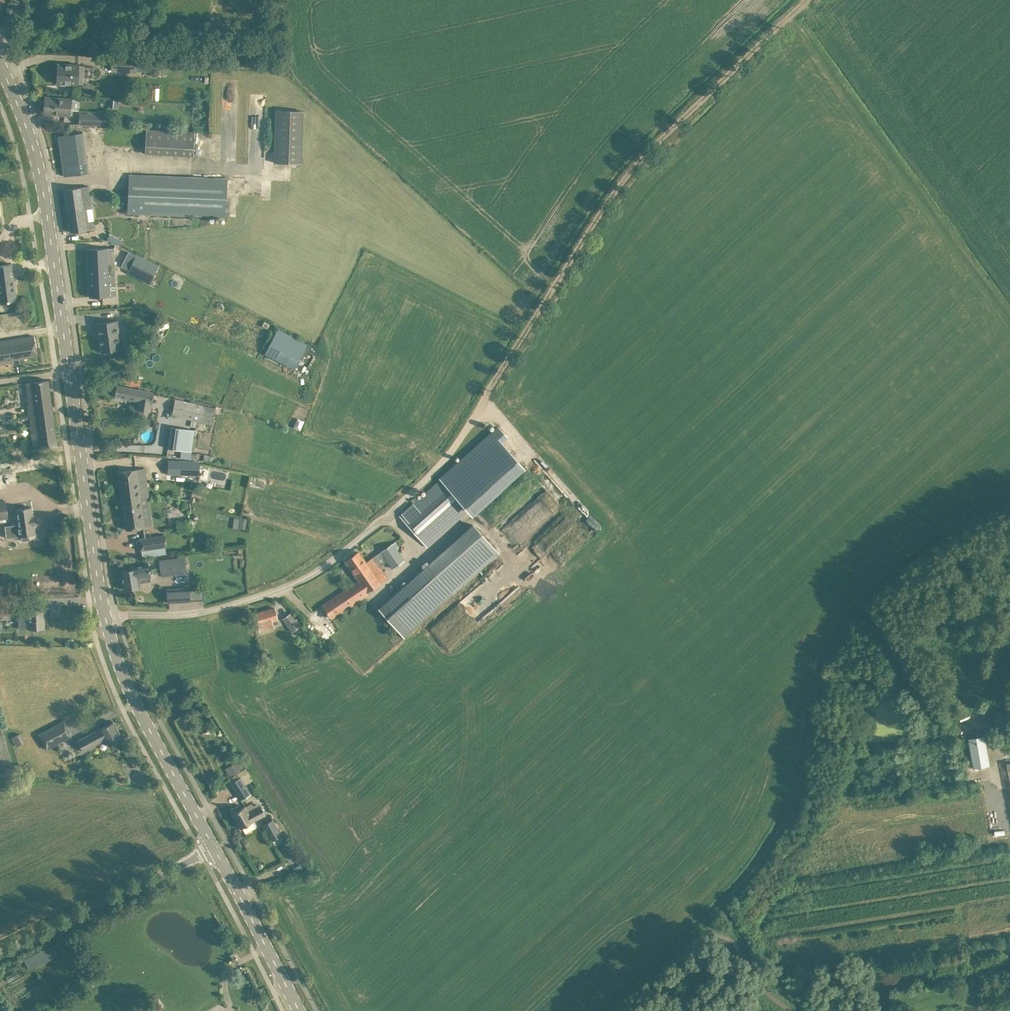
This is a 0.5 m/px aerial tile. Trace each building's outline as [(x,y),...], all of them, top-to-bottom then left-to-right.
[(169,23),(157,25),(158,32),(171,30),(169,23)] [(137,56),(112,55),(111,71),(136,72),(137,56)] [(78,65),(57,64),(57,83),(59,83),(60,85),(65,85),(66,83),(78,84),(78,83),(83,84),(83,65),(78,65)] [(151,70),(150,73),(153,76),(156,76),(159,74),(159,71),(157,68),(153,68),(151,70)] [(45,97),(44,113),(70,115),(70,114),(70,109),(78,110),(79,100),(71,99),(45,97)] [(117,108),(118,98),(109,97),(108,107),(117,108)] [(302,163),(304,111),(275,110),(273,162),(302,163)] [(104,124),(103,114),(80,114),(79,124),(104,124)] [(146,141),(145,153),(193,156),(194,131),(147,128),(146,141)] [(89,171),(88,162),(63,165),(64,175),(89,171)] [(227,178),(192,177),(130,174),(128,212),(226,217),(227,178)] [(89,185),(74,187),(64,189),(70,231),(95,228),(89,185)] [(108,233),(105,239),(118,245),(121,239),(108,233)] [(98,246),(88,247),(90,297),(117,295),(115,245),(98,246)] [(137,255),(136,255),(127,272),(149,282),(157,265),(137,255)] [(7,302),(16,300),(12,263),(2,265),(0,265),(0,302),(7,302)] [(117,320),(96,323),(97,333),(99,333),(101,351),(103,351),(105,353),(109,352),(110,350),(119,349),(117,332),(119,332),(117,320)] [(265,353),(266,354),(295,369),(308,344),(278,328),(265,353)] [(24,337),(0,342),(0,362),(37,355),(34,335),(24,337)] [(117,381),(126,384),(139,386),(141,380),(118,374),(117,381)] [(28,405),(29,416),(53,412),(48,380),(27,382),(30,405),(28,405)] [(141,418),(143,410),(151,411),(154,392),(117,385),(115,395),(138,400),(137,408),(134,407),(132,417),(141,418)] [(215,408),(203,406),(175,400),(172,416),(191,419),(190,426),(198,428),(199,422),(212,425),(215,408)] [(57,445),(53,412),(29,416),(31,430),(37,429),(39,438),(32,439),(33,449),(57,445)] [(172,426),(168,447),(190,452),(194,430),(172,426)] [(406,509),(400,515),(427,546),(520,463),(501,441),(507,436),(499,427),(409,507),(406,509)] [(167,460),(167,474),(184,474),(184,473),(199,474),(200,461),(184,460),(184,461),(167,460)] [(128,470),(118,471),(122,500),(140,498),(148,497),(140,498),(136,469),(128,470)] [(140,498),(122,500),(126,529),(136,528),(144,527),(144,526),(152,525),(151,515),(143,517),(140,498)] [(29,535),(35,534),(34,525),(35,525),(35,523),(33,523),(33,517),(34,517),(34,516),(33,516),(31,506),(15,509),(17,524),(13,524),(15,536),(19,536),(21,536),(21,541),(29,539),(29,535)] [(240,517),(238,528),(247,529),(249,518),(240,517)] [(473,523),(378,609),(404,638),(499,553),(473,523)] [(139,538),(140,550),(167,546),(165,535),(139,538)] [(396,541),(381,552),(393,568),(404,560),(396,548),(399,546),(396,541)] [(358,580),(322,605),(331,619),(368,594),(366,592),(387,578),(373,557),(366,562),(358,551),(345,560),(358,580)] [(184,557),(159,560),(161,576),(182,573),(186,573),(184,557)] [(131,569),(121,571),(124,589),(140,586),(139,583),(150,581),(148,563),(130,566),(131,569)] [(167,588),(167,601),(190,601),(189,587),(167,588)] [(23,612),(19,612),(20,628),(28,628),(34,628),(35,628),(35,630),(44,630),(44,628),(43,606),(43,604),(23,605),(23,612)] [(255,613),(258,623),(261,632),(274,628),(272,621),(278,620),(274,607),(255,613)] [(290,613),(282,618),(291,631),(299,626),(294,620),(290,613)] [(190,684),(184,687),(187,693),(193,690),(190,684)] [(63,721),(38,734),(46,749),(71,736),(63,721)] [(113,721),(104,726),(77,740),(83,750),(105,738),(109,745),(122,738),(113,721)] [(25,741),(20,733),(12,738),(16,746),(25,741)] [(969,738),(974,768),(990,765),(985,735),(969,738)] [(239,760),(226,769),(230,775),(243,767),(239,760)] [(231,782),(230,783),(230,784),(234,789),(241,800),(249,794),(251,794),(245,785),(253,779),(252,778),(248,771),(231,782)] [(245,806),(232,813),(240,828),(265,814),(260,805),(248,812),(245,806)] [(271,840),(280,835),(272,821),(263,826),(271,840)] [(26,963),(31,971),(62,955),(57,946),(26,963)] [(78,973),(82,983),(98,976),(93,966),(78,973)] [(141,1009),(142,1010),(161,1010),(155,1001),(141,1009)]
